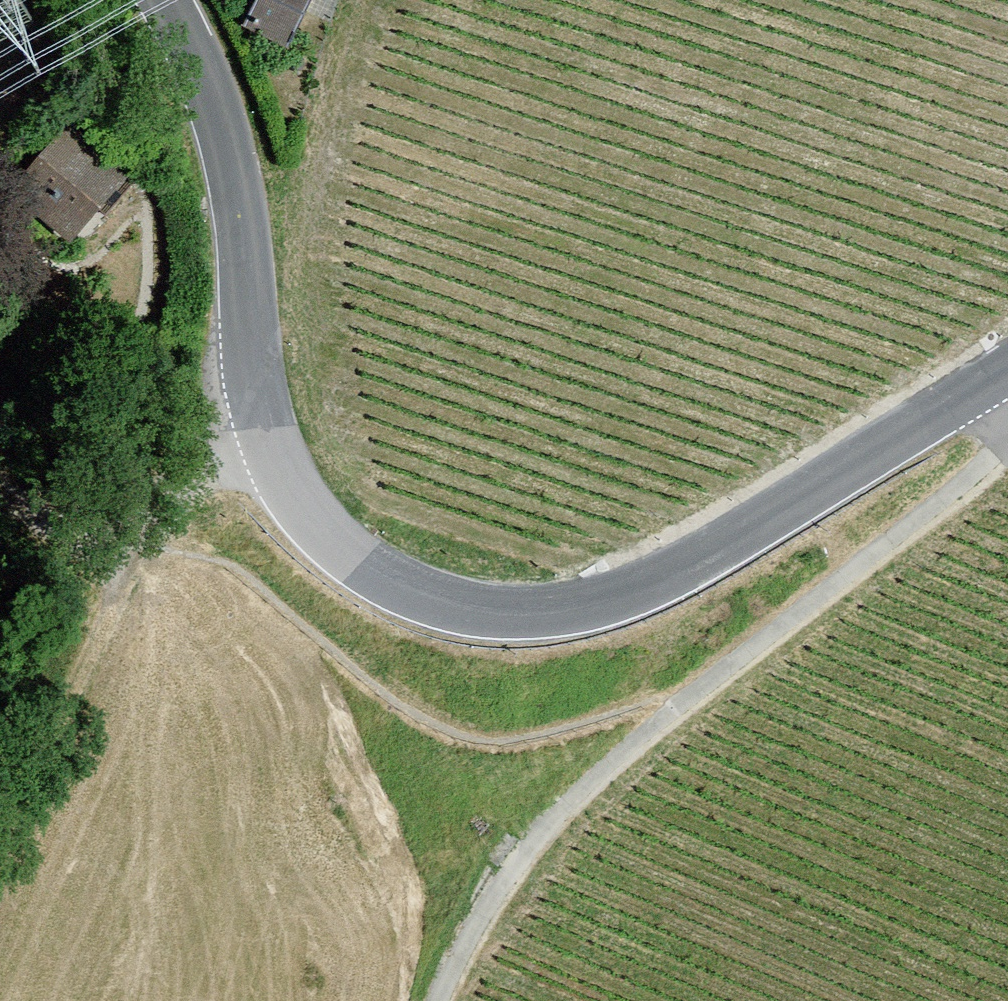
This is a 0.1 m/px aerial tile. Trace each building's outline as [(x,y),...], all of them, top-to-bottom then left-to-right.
[(294,53),(319,0),(262,0),(247,31),(294,53)] [(24,191),(88,247),(147,180),(82,125),(24,191)]
